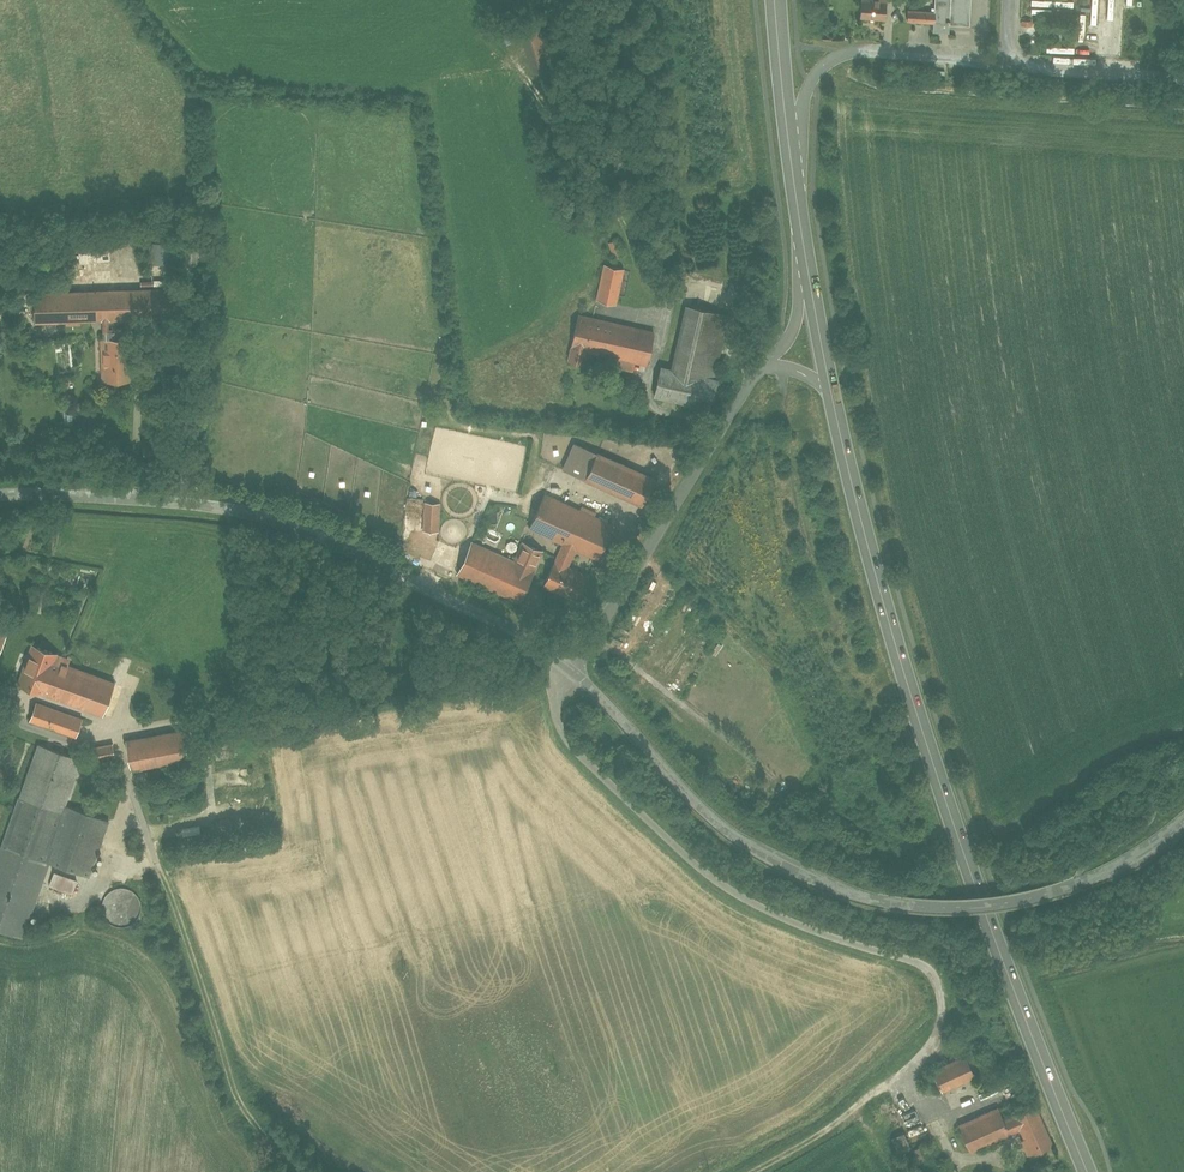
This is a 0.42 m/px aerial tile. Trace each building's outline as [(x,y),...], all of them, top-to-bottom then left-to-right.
[(935,12),(908,10),(907,21),(935,23),(934,31),(948,32),(949,23),(969,24),(971,0),(936,0),(935,12)] [(887,2),(859,1),(858,19),(886,20),(887,2)] [(107,236),(78,239),(80,263),(110,260),(107,236)] [(615,240),(606,244),(613,259),(622,255),(615,240)] [(168,243),(155,244),(156,263),(169,262),(168,243)] [(604,264),(597,298),(616,302),(624,268),(604,264)] [(179,287),(34,291),(35,321),(180,318),(179,287)] [(727,313),(686,304),(672,368),(661,366),(655,394),(711,406),(717,377),(714,377),(727,313)] [(654,330),(578,313),(568,360),(582,363),(586,349),(646,363),(654,330)] [(130,336),(100,337),(101,379),(131,378),(130,336)] [(573,441),(562,468),(640,502),(651,475),(573,441)] [(530,527),(562,542),(576,549),(597,558),(613,524),(545,493),(530,527)] [(439,503),(424,502),(423,530),(439,530),(439,503)] [(473,540),(458,572),(520,599),(541,549),(523,541),(515,559),(473,540)] [(562,542),(543,584),(577,599),(588,573),(569,564),(576,549),(562,542)] [(32,643),(17,682),(103,715),(115,681),(67,663),(69,657),(32,643)] [(35,701),(29,720),(75,736),(82,717),(35,701)] [(184,730),(126,740),(131,770),(189,760),(184,730)] [(37,742),(0,846),(0,931),(21,938),(49,861),(89,875),(108,820),(64,804),(81,758),(37,742)] [(111,743),(92,747),(95,759),(114,755),(111,743)] [(77,878),(54,871),(49,885),(72,893),(77,878)] [(106,918),(110,921),(116,924),(122,924),(128,922),(133,919),(137,913),(139,907),(138,901),(136,895),(131,890),(126,887),(119,886),(113,888),(108,891),(104,895),(102,901),(101,907),(103,913),(106,918)] [(964,1054),(930,1070),(940,1092),(974,1076),(964,1054)] [(997,1106),(956,1124),(969,1152),(1006,1135),(1016,1132),(1026,1155),(1051,1143),(1035,1103),(1001,1118),(997,1106)] [(903,1138),(897,1142),(902,1149),(908,1146),(903,1138)]
